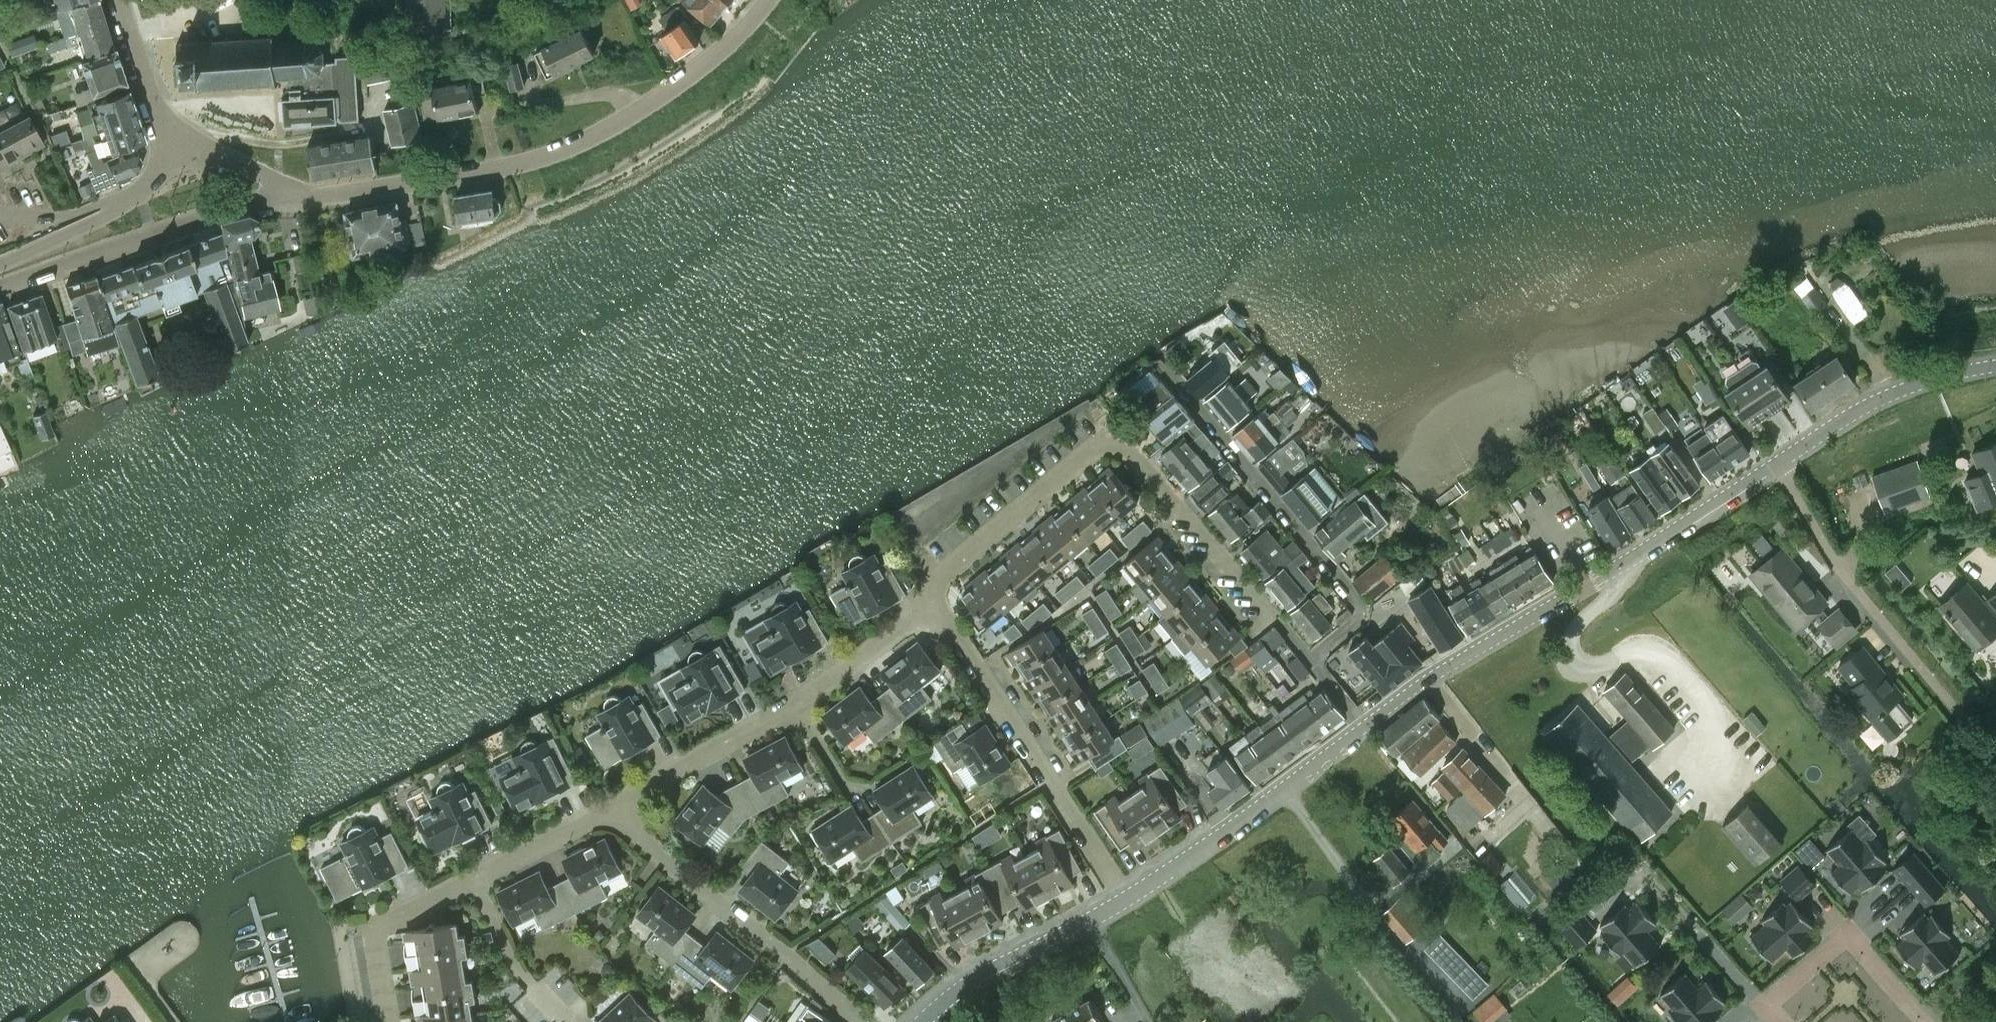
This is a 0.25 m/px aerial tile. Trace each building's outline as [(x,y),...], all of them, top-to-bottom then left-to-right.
[(66,8),(80,3),(80,4),(91,0),(54,0),(57,11),(66,8)] [(99,0),(91,0),(80,4),(80,3),(66,8),(74,33),(104,24),(97,1),(99,1),(99,0)] [(412,29),(424,29),(424,34),(429,34),(429,29),(447,28),(446,0),(411,0),(412,29)] [(727,5),(722,0),(686,0),(710,23),(727,5)] [(667,31),(685,20),(676,6),(658,18),(667,31)] [(663,34),(676,55),(698,41),(685,20),(663,34)] [(104,24),(74,33),(75,34),(46,43),(49,52),(77,43),(83,60),(114,48),(114,46),(112,47),(104,24)] [(535,51),(547,76),(594,53),(581,28),(535,51)] [(289,80),(291,80),(292,79),(293,76),(306,75),(306,79),(309,79),(309,75),(316,72),(318,75),(320,73),(318,70),(323,64),(326,64),(326,62),(326,61),(323,60),(323,52),(326,51),(325,49),(322,50),(317,44),(318,41),(316,39),(315,42),(307,40),(306,37),(304,37),(304,41),(290,41),(290,38),(287,38),(287,42),(274,42),(274,33),(270,33),(270,37),(258,37),(258,34),(255,34),(255,38),(243,38),(243,35),(240,35),(240,39),(229,39),(228,36),(226,36),(226,39),(213,40),(213,37),(211,37),(211,41),(199,41),(199,38),(196,38),(196,41),(177,43),(181,91),(199,89),(199,92),(202,92),(201,89),(214,88),(214,91),(217,91),(216,88),(228,87),(228,90),(231,90),(231,87),(243,86),(244,90),(246,89),(246,86),(258,85),(258,88),(261,88),(261,85),(273,84),(273,88),(276,87),(276,78),(289,77),(289,80)] [(114,48),(83,60),(79,61),(88,88),(72,94),(77,105),(94,99),(92,95),(125,83),(114,48)] [(292,79),(291,80),(291,88),(287,88),(283,93),(283,97),(282,97),(284,125),(338,122),(338,119),(339,119),(340,122),(360,121),(356,56),(336,57),(337,61),(326,62),(326,64),(323,64),(318,70),(320,73),(318,75),(316,72),(309,75),(309,79),(306,79),(306,75),(293,76),(292,79)] [(397,77),(393,59),(364,66),(368,84),(397,77)] [(511,89),(524,86),(518,63),(505,66),(511,89)] [(419,82),(426,117),(438,114),(438,118),(478,110),(471,78),(433,86),(432,79),(419,82)] [(36,115),(45,110),(30,80),(21,84),(36,115)] [(75,111),(84,138),(92,135),(102,161),(106,159),(104,154),(144,139),(128,90),(108,97),(109,100),(75,111)] [(413,103),(384,110),(392,145),(422,138),(413,103)] [(21,156),(43,144),(28,116),(11,125),(7,117),(0,121),(0,130),(1,131),(6,128),(21,156)] [(21,156),(6,128),(1,131),(0,131),(0,167),(21,156)] [(51,135),(55,146),(62,144),(58,132),(51,135)] [(134,147),(106,159),(102,161),(92,135),(84,138),(71,143),(75,152),(85,147),(92,165),(86,168),(95,190),(117,181),(121,182),(127,180),(129,176),(137,172),(142,165),(134,147)] [(376,169),(371,135),(307,146),(312,178),(376,169)] [(493,198),(492,190),(456,196),(459,220),(498,214),(502,208),(501,202),(495,197),(493,198)] [(410,242),(405,219),(400,220),(397,202),(346,212),(351,237),(347,238),(343,244),(345,251),(351,255),(354,254),(354,255),(368,252),(370,261),(375,264),(390,261),(394,256),(392,248),(405,245),(405,243),(410,242)] [(247,215),(220,221),(243,315),(277,306),(268,271),(257,273),(248,235),(252,234),(257,227),(255,219),(247,215)] [(422,221),(409,223),(413,241),(425,239),(425,238),(422,221)] [(154,257),(97,278),(136,383),(159,375),(139,314),(164,304),(167,310),(182,304),(180,298),(205,289),(225,351),(248,342),(221,232),(166,253),(165,252),(154,256),(154,257)] [(304,255),(293,257),(296,271),(307,269),(304,255)] [(62,324),(69,346),(72,354),(86,350),(87,354),(118,344),(95,275),(83,279),(65,286),(76,320),(62,324)] [(1837,277),(1830,281),(1832,291),(1836,301),(1842,310),(1849,318),(1852,321),(1854,323),(1867,314),(1866,310),(1864,307),(1851,288),(1850,286),(1848,284),(1846,282),(1837,277)] [(1814,313),(1827,303),(1815,286),(1802,296),(1814,313)] [(23,349),(26,358),(58,346),(60,350),(69,346),(62,324),(62,323),(52,327),(40,293),(7,306),(23,349)] [(19,350),(0,301),(0,357),(19,350)] [(1737,329),(1749,321),(1741,310),(1729,318),(1737,329)] [(1192,353),(1186,345),(1180,338),(1165,351),(1176,365),(1192,353)] [(1244,350),(1236,357),(1227,346),(1214,357),(1214,356),(1186,379),(1201,396),(1228,373),(1227,373),(1248,355),(1244,350)] [(1836,355),(1815,370),(1834,395),(1854,382),(1836,355)] [(1752,359),(1748,361),(1739,367),(1745,376),(1769,412),(1789,399),(1767,366),(1762,368),(1757,360),(1752,359)] [(1745,376),(1739,367),(1727,375),(1726,381),(1731,390),(1727,392),(1749,426),(1769,412),(1745,376)] [(1812,410),(1834,395),(1815,370),(1794,383),(1812,410)] [(1229,380),(1204,401),(1215,414),(1226,428),(1251,407),(1246,401),(1256,392),(1256,391),(1261,386),(1256,380),(1252,374),(1246,379),(1245,378),(1234,387),(1229,380)] [(1194,421),(1175,398),(1172,394),(1172,395),(1160,381),(1155,385),(1153,384),(1150,384),(1147,384),(1145,385),(1143,386),(1141,387),(1139,389),(1137,391),(1136,393),(1136,396),(1135,398),(1135,401),(1136,403),(1137,406),(1146,416),(1145,416),(1167,443),(1179,434),(1194,421)] [(1707,383),(1699,388),(1708,401),(1715,396),(1707,383)] [(1293,408),(1297,405),(1290,397),(1273,411),(1262,420),(1257,414),(1232,435),(1243,447),(1292,407),(1293,408)] [(1652,406),(1641,413),(1655,433),(1666,425),(1652,406)] [(1299,416),(1293,408),(1292,407),(1243,447),(1254,461),(1279,441),(1291,431),(1287,426),(1299,416)] [(42,438),(54,434),(45,410),(34,415),(42,438)] [(1670,430),(1678,424),(1669,412),(1661,417),(1670,430)] [(1129,413),(1121,419),(1129,428),(1137,421),(1129,413)] [(1631,414),(1625,418),(1632,428),(1638,423),(1631,414)] [(1723,414),(1704,427),(1707,431),(1715,442),(1714,443),(1729,465),(1749,453),(1734,430),(1723,414)] [(0,423),(0,453),(11,448),(0,423)] [(1175,471),(1211,441),(1203,431),(1189,442),(1184,436),(1182,438),(1167,450),(1161,455),(1175,471)] [(1707,431),(1696,438),(1687,444),(1695,455),(1710,478),(1729,465),(1714,443),(1715,442),(1707,431)] [(1167,443),(1163,446),(1167,450),(1182,438),(1179,434),(1167,443)] [(1268,458),(1258,466),(1271,481),(1272,481),(1280,490),(1282,493),(1281,494),(1295,510),(1329,482),(1315,466),(1303,476),(1293,485),(1282,472),(1289,467),(1295,474),(1307,463),(1304,450),(1293,438),(1293,437),(1268,458)] [(1572,439),(1566,443),(1569,449),(1576,446),(1572,439)] [(1206,462),(1220,451),(1211,441),(1175,471),(1189,488),(1212,469),(1206,462)] [(1682,497),(1698,485),(1668,442),(1651,455),(1682,497)] [(1975,457),(1981,472),(1965,479),(1978,508),(1995,501),(1995,448),(1975,457)] [(1612,483),(1625,474),(1612,454),(1599,463),(1612,483)] [(1661,512),(1682,497),(1651,455),(1631,469),(1661,512)] [(1884,510),(1928,494),(1916,460),(1872,476),(1884,510)] [(1223,482),(1236,471),(1227,461),(1192,492),(1206,508),(1229,489),(1223,482)] [(1589,465),(1582,469),(1589,480),(1596,476),(1589,465)] [(1120,514),(1137,500),(1110,466),(1099,475),(1102,479),(1096,484),(1120,514)] [(1329,482),(1295,510),(1309,526),(1311,529),(1320,522),(1317,519),(1330,508),(1342,498),(1329,483),(1329,482)] [(1631,482),(1613,495),(1620,505),(1618,506),(1634,530),(1654,516),(1638,493),(1631,482)] [(1104,528),(1120,514),(1096,484),(1089,490),(1086,486),(1076,494),(1104,528)] [(1356,488),(1345,497),(1349,503),(1361,493),(1356,488)] [(1259,499),(1250,507),(1237,492),(1228,500),(1227,499),(1210,513),(1231,539),(1248,524),(1246,522),(1252,517),(1259,525),(1272,515),(1259,499)] [(1087,541),(1104,528),(1076,494),(1066,503),(1069,506),(1063,512),(1087,541)] [(1610,545),(1631,532),(1608,495),(1587,508),(1591,515),(1596,523),(1610,545)] [(1363,504),(1360,506),(1355,499),(1333,518),(1350,540),(1361,531),(1367,538),(1378,528),(1371,519),(1373,517),(1374,510),(1369,505),(1363,504)] [(1451,510),(1440,518),(1447,528),(1458,520),(1451,510)] [(1071,555),(1087,541),(1063,512),(1056,517),(1053,514),(1043,522),(1071,555)] [(1591,515),(1584,520),(1588,527),(1596,523),(1591,515)] [(1340,548),(1350,540),(1333,518),(1314,533),(1337,561),(1345,554),(1340,548)] [(1141,539),(1152,529),(1144,519),(1132,529),(1141,539)] [(1054,569),(1071,555),(1043,522),(1033,530),(1036,534),(1029,539),(1054,569)] [(1469,542),(1460,527),(1452,532),(1461,546),(1469,542)] [(1508,545),(1518,538),(1511,528),(1501,533),(1508,545)] [(1130,547),(1141,539),(1132,529),(1122,537),(1130,547)] [(1294,541),(1284,548),(1269,529),(1265,532),(1261,535),(1241,551),(1263,577),(1280,563),(1282,567),(1283,566),(1302,551),(1294,541)] [(1499,550),(1508,545),(1501,533),(1492,539),(1499,550)] [(1162,549),(1166,546),(1157,535),(1124,563),(1138,580),(1168,555),(1162,549)] [(1762,535),(1753,542),(1762,553),(1771,545),(1762,535)] [(1037,583),(1054,569),(1029,539),(1022,545),(1020,541),(1010,549),(1037,583)] [(1489,556),(1499,550),(1492,539),(1482,545),(1489,556)] [(1534,552),(1530,545),(1525,548),(1529,555),(1521,560),(1538,589),(1552,581),(1534,552)] [(1107,566),(1119,556),(1110,547),(1099,556),(1107,566)] [(1795,627),(1826,602),(1781,548),(1750,573),(1795,627)] [(1021,597),(1037,583),(1010,549),(1000,558),(1003,561),(996,567),(1021,597)] [(1465,566),(1475,560),(1468,549),(1459,555),(1465,566)] [(1298,565),(1307,557),(1302,551),(1283,566),(1284,567),(1267,581),(1288,607),(1299,598),(1315,585),(1298,565)] [(874,553),(866,558),(866,557),(864,555),(863,554),(862,554),(860,553),(857,553),(855,554),(854,555),(853,555),(852,556),(851,557),(850,558),(850,560),(849,561),(849,563),(849,564),(850,566),(850,567),(842,572),(849,583),(831,594),(849,626),(906,593),(887,560),(880,564),(874,553)] [(1538,589),(1521,560),(1517,554),(1503,562),(1525,598),(1538,589)] [(1177,559),(1173,562),(1168,555),(1138,580),(1152,597),(1185,569),(1177,559)] [(1370,601),(1401,575),(1385,555),(1369,568),(1377,578),(1362,591),(1370,601)] [(1455,571),(1465,566),(1459,555),(1449,561),(1455,571)] [(1097,575),(1107,566),(1099,556),(1088,565),(1097,575)] [(1511,606),(1525,598),(1503,562),(1489,570),(1493,577),(1511,606)] [(1434,563),(1424,571),(1430,580),(1437,576),(1437,567),(1434,563)] [(1004,610),(1021,597),(996,567),(989,572),(986,569),(976,577),(1004,610)] [(1362,591),(1377,578),(1369,568),(1353,581),(1362,591)] [(1190,582),(1193,579),(1185,569),(1152,597),(1165,613),(1166,613),(1195,589),(1190,582)] [(1407,595),(1427,583),(1419,570),(1399,582),(1407,595)] [(1074,594),(1085,584),(1077,574),(1066,584),(1074,594)] [(1493,577),(1483,583),(1479,576),(1475,579),(1497,615),(1511,606),(1493,577)] [(979,631),(1004,610),(976,577),(966,585),(969,589),(963,595),(973,607),(965,614),(979,631)] [(1482,624),(1497,615),(1475,579),(1471,582),(1475,588),(1467,593),(1465,594),(1482,624)] [(1324,596),(1334,589),(1327,581),(1318,589),(1320,591),(1310,599),(1309,598),(1292,612),(1314,638),(1331,623),(1323,614),(1333,606),(1324,596)] [(1984,602),(1967,582),(1940,606),(1976,648),(1995,631),(1995,592),(1984,602)] [(1465,594),(1467,593),(1461,583),(1451,589),(1457,599),(1449,603),(1467,633),(1482,624),(1465,594)] [(1063,602),(1074,594),(1066,584),(1055,593),(1063,602)] [(1440,650),(1463,636),(1431,585),(1409,599),(1440,650)] [(1103,607),(1114,600),(1106,588),(1096,595),(1103,607)] [(1205,592),(1201,595),(1195,589),(1166,613),(1165,613),(1158,619),(1172,637),(1180,630),(1213,602),(1205,592)] [(1378,609),(1386,602),(1380,594),(1372,601),(1378,609)] [(1111,619),(1122,612),(1114,600),(1103,607),(1111,619)] [(796,601),(789,605),(788,604),(786,602),(784,601),(782,601),(780,601),(777,601),(776,602),(775,603),(774,603),(773,605),(772,606),(772,607),(772,609),(772,610),(772,612),(772,613),(773,614),(765,619),(772,630),(753,641),(772,673),(828,640),(810,607),(803,611),(796,601)] [(1044,619),(1052,612),(1044,602),(1032,611),(1041,621),(1044,619)] [(1218,615),(1221,612),(1213,602),(1180,630),(1193,646),(1223,622),(1218,615)] [(1090,625),(1100,618),(1093,607),(1082,614),(1090,625)] [(1835,645),(1855,628),(1839,608),(1819,625),(1835,645)] [(1029,628),(1041,621),(1032,611),(1022,619),(1029,628)] [(1097,637),(1108,630),(1100,618),(1090,625),(1097,637)] [(1365,636),(1348,650),(1366,672),(1379,687),(1383,693),(1384,692),(1421,661),(1407,644),(1414,639),(1411,634),(1400,621),(1380,638),(1372,644),(1365,636)] [(1011,640),(1023,632),(1014,622),(1003,632),(1011,640)] [(1232,625),(1229,628),(1223,622),(1193,646),(1208,663),(1229,646),(1236,655),(1245,648),(1249,645),(1241,636),(1232,625)] [(1127,643),(1138,636),(1130,625),(1119,632),(1127,643)] [(1270,650),(1285,639),(1275,626),(1260,637),(1270,650)] [(1023,669),(1055,647),(1043,629),(1007,652),(1014,664),(1018,661),(1023,669)] [(1135,656),(1146,649),(1138,636),(1127,643),(1135,656)] [(1255,661),(1270,650),(1260,637),(1249,645),(1245,648),(1255,661)] [(921,684),(940,670),(918,641),(883,668),(895,682),(882,692),(903,720),(932,698),(921,684)] [(1113,661),(1124,654),(1116,642),(1105,649),(1113,661)] [(1896,700),(1903,694),(1863,646),(1838,666),(1854,686),(1848,691),(1888,739),(1912,719),(1896,700)] [(1031,689),(1067,666),(1055,647),(1023,669),(1028,676),(1024,678),(1031,689)] [(1240,672),(1255,661),(1245,648),(1236,655),(1230,659),(1240,672)] [(713,649),(706,653),(704,652),(703,650),(700,649),(699,649),(696,649),(694,649),(692,650),(691,652),(690,653),(690,654),(689,655),(689,657),(689,659),(689,660),(689,661),(690,663),(682,667),(689,678),(670,689),(689,721),(745,688),(727,656),(720,660),(713,649)] [(1121,673),(1132,666),(1124,654),(1113,661),(1121,673)] [(1300,679),(1309,672),(1297,656),(1288,663),(1300,679)] [(754,660),(744,665),(752,679),(762,674),(754,660)] [(1150,680),(1161,673),(1154,661),(1143,668),(1150,680)] [(1234,667),(1230,662),(1223,668),(1227,673),(1234,667)] [(1046,705),(1079,684),(1067,666),(1031,689),(1038,700),(1042,697),(1046,705)] [(1653,746),(1674,728),(1625,672),(1604,690),(1628,719),(1618,728),(1640,753),(1650,744),(1653,746)] [(1158,692),(1169,685),(1161,673),(1150,680),(1158,692)] [(1213,699),(1226,689),(1213,673),(1201,683),(1213,699)] [(1136,698),(1147,691),(1139,679),(1129,685),(1136,698)] [(1193,714),(1212,699),(1198,682),(1179,697),(1193,714)] [(1054,725),(1090,702),(1079,684),(1046,705),(1051,712),(1047,714),(1054,725)] [(882,692),(869,702),(858,688),(823,714),(845,743),(864,728),(875,742),(903,720),(882,692)] [(1323,689),(1315,695),(1310,688),(1304,693),(1329,727),(1344,716),(1323,689)] [(1315,738),(1329,727),(1304,693),(1290,704),(1315,738)] [(621,699),(621,698),(620,697),(618,696),(617,695),(615,695),(613,695),(610,695),(609,696),(607,697),(606,698),(605,700),(605,701),(604,703),(604,704),(604,706),(605,707),(606,709),(598,713),(604,725),(586,735),(605,767),(661,734),(642,702),(635,706),(629,695),(621,699)] [(1427,727),(1440,716),(1424,696),(1380,733),(1395,752),(1422,730),(1424,733),(1429,730),(1427,727)] [(1159,744),(1194,723),(1179,698),(1144,720),(1159,744)] [(1070,741),(1102,720),(1090,702),(1054,725),(1061,736),(1065,733),(1070,741)] [(1301,749),(1315,738),(1290,704),(1279,712),(1273,704),(1269,707),(1275,714),(1301,749)] [(1618,728),(1607,737),(1578,704),(1545,733),(1638,840),(1671,810),(1629,763),(1640,753),(1618,728)] [(670,707),(662,712),(669,724),(676,720),(670,707)] [(1766,727),(1752,711),(1743,719),(1757,735),(1766,727)] [(1286,760),(1301,749),(1275,714),(1260,726),(1286,760)] [(1119,734),(1114,737),(1102,720),(1070,741),(1074,748),(1071,750),(1078,762),(1087,756),(1095,768),(1127,747),(1119,734)] [(987,726),(971,736),(962,721),(933,740),(953,771),(967,762),(980,782),(1010,762),(987,726)] [(1420,774),(1456,740),(1439,721),(1402,755),(1420,774)] [(1122,734),(1129,746),(1148,734),(1140,722),(1122,734)] [(1286,760),(1260,726),(1259,724),(1244,734),(1271,770),(1286,760)] [(919,726),(913,731),(920,741),(928,736),(919,726)] [(1256,782),(1271,770),(1244,734),(1229,746),(1256,782)] [(781,779),(802,767),(785,735),(747,756),(756,773),(740,781),(757,811),(789,794),(781,779)] [(514,756),(490,768),(502,792),(507,789),(517,810),(576,781),(559,747),(554,736),(547,740),(539,744),(538,742),(537,741),(535,740),(534,740),(532,739),(531,739),(529,739),(528,739),(526,740),(525,741),(524,742),(523,743),(522,744),(521,746),(521,747),(521,749),(521,751),(522,752),(514,756)] [(1147,736),(1140,741),(1147,751),(1154,745),(1147,736)] [(1211,757),(1220,749),(1211,737),(1201,745),(1211,757)] [(580,746),(572,751),(580,766),(589,761),(580,746)] [(1466,829),(1505,794),(1463,748),(1443,766),(1466,791),(1447,808),(1466,829)] [(1250,787),(1249,786),(1226,756),(1208,769),(1218,783),(1210,789),(1223,807),(1250,787)] [(1096,768),(1101,776),(1114,768),(1108,760),(1096,768)] [(913,808),(933,795),(914,764),(877,788),(887,804),(873,813),(892,842),(922,822),(913,808)] [(1176,811),(1187,803),(1160,764),(1138,779),(1142,785),(1131,793),(1158,832),(1180,817),(1176,811)] [(1449,799),(1459,790),(1443,772),(1433,782),(1449,799)] [(1021,795),(1035,786),(1029,778),(1016,787),(1021,795)] [(463,782),(455,786),(454,784),(452,783),(450,781),(448,781),(446,781),(444,781),(442,782),(441,783),(440,784),(439,785),(438,786),(437,788),(437,789),(437,791),(438,792),(438,794),(430,798),(436,810),(417,819),(433,852),(492,823),(475,789),(468,793),(463,782)] [(745,817),(757,811),(740,781),(723,790),(717,798),(702,786),(675,820),(703,843),(718,824),(731,834),(745,817)] [(1136,848),(1158,832),(1131,793),(1120,801),(1116,795),(1094,810),(1120,849),(1132,841),(1136,848)] [(504,809),(499,798),(491,802),(496,812),(504,809)] [(1393,816),(1390,818),(1404,835),(1399,840),(1422,866),(1441,850),(1439,847),(1447,839),(1413,799),(1400,810),(1398,809),(1392,814),(1393,816)] [(1755,863),(1783,838),(1750,801),(1722,826),(1755,863)] [(873,813),(860,822),(849,806),(813,830),(833,860),(853,847),(862,861),(892,842),(873,813)] [(768,827),(777,822),(770,810),(761,815),(768,827)] [(1014,822),(1021,817),(1017,811),(1010,816),(1014,822)] [(760,816),(752,820),(760,834),(767,829),(760,816)] [(374,826),(366,830),(364,828),(363,827),(362,826),(359,825),(358,825),(356,825),(353,826),(351,827),(350,828),(349,830),(349,831),(348,833),(348,834),(348,835),(348,837),(349,838),(341,842),(347,854),(321,867),(337,900),(408,864),(392,831),(379,837),(374,826)] [(1851,827),(1839,838),(1826,849),(1827,850),(1839,864),(1832,870),(1831,869),(1830,870),(1850,893),(1851,892),(1850,891),(1858,885),(1861,889),(1861,890),(1887,868),(1886,867),(1885,868),(1873,854),(1876,852),(1877,852),(1878,851),(1858,829),(1857,830),(1858,831),(1855,833),(1851,829),(1852,828),(1851,827)] [(1069,876),(1081,870),(1059,828),(1036,841),(1039,847),(1027,854),(1049,896),(1073,884),(1069,876)] [(973,835),(979,847),(988,843),(981,830),(979,831),(973,835)] [(600,881),(621,870),(605,838),(566,857),(574,874),(560,881),(575,912),(607,896),(600,881)] [(779,874),(789,861),(761,839),(740,866),(753,876),(741,891),(775,918),(798,889),(779,874)] [(1809,839),(1797,849),(1813,868),(1825,857),(1809,839)] [(1393,884),(1409,871),(1389,846),(1373,860),(1393,884)] [(1909,887),(1929,869),(1913,851),(1893,868),(1909,887)] [(947,852),(939,858),(944,868),(954,862),(947,852)] [(1026,908),(1049,896),(1027,854),(1015,860),(1011,854),(988,866),(1010,908),(1023,901),(1026,908)] [(1553,862),(1539,873),(1557,895),(1571,883),(1553,862)] [(1799,863),(1786,874),(1780,878),(1797,898),(1816,883),(1799,863)] [(998,914),(1010,908),(988,866),(965,878),(968,885),(956,891),(978,934),(1002,921),(998,914)] [(1929,869),(1909,887),(1925,905),(1945,888),(1929,869)] [(560,881),(545,889),(537,872),(498,891),(514,924),(535,913),(543,928),(575,912),(560,881)] [(1506,877),(1499,883),(1519,907),(1527,901),(1506,877)] [(682,927),(694,912),(659,885),(637,914),(656,929),(645,942),(674,964),(695,937),(682,927)] [(894,904),(904,898),(896,885),(886,892),(894,904)] [(1235,890),(1226,897),(1232,904),(1241,898),(1235,890)] [(955,946),(978,934),(956,891),(944,898),(941,891),(917,904),(939,946),(951,939),(955,946)] [(1407,942),(1430,922),(1404,892),(1382,913),(1407,942)] [(900,932),(910,922),(883,893),(873,903),(900,932)] [(1527,901),(1522,906),(1531,917),(1545,906),(1534,894),(1527,901)] [(1625,903),(1601,923),(1600,925),(1600,926),(1601,925),(1605,929),(1602,932),(1601,931),(1600,932),(1620,954),(1621,953),(1620,953),(1623,950),(1635,964),(1634,965),(1635,966),(1661,944),(1660,943),(1659,943),(1647,929),(1655,923),(1655,924),(1656,923),(1637,900),(1636,901),(1636,902),(1629,908),(1625,904),(1626,904),(1625,903)] [(1765,923),(1756,930),(1751,935),(1750,935),(1749,935),(1772,961),(1773,960),(1772,959),(1786,947),(1792,955),(1793,956),(1815,937),(1814,936),(1807,929),(1811,925),(1812,926),(1813,925),(1790,900),(1789,900),(1790,901),(1786,905),(1784,902),(1784,901),(1784,900),(1761,920),(1762,921),(1762,920),(1765,923)] [(1562,926),(1560,928),(1576,947),(1597,929),(1588,919),(1584,914),(1581,910),(1562,926)] [(1924,911),(1912,922),(1899,933),(1900,934),(1904,938),(1896,944),(1895,944),(1914,967),(1915,966),(1915,965),(1922,959),(1934,973),(1934,974),(1960,952),(1959,951),(1958,952),(1946,938),(1949,936),(1950,936),(1951,935),(1931,913),(1930,914),(1931,914),(1928,917),(1924,913),(1925,912),(1924,911)] [(457,922),(437,926),(431,921),(427,927),(403,931),(404,939),(415,938),(417,952),(467,944),(465,934),(459,935),(457,922)] [(492,932),(483,933),(484,942),(494,940),(492,932)] [(731,988),(754,959),(719,932),(708,947),(695,937),(674,964),(702,987),(712,973),(731,988)] [(598,933),(595,935),(600,942),(604,938),(601,934),(598,933)] [(826,963),(836,953),(819,936),(806,943),(826,963)] [(917,986),(934,970),(903,936),(886,952),(917,986)] [(463,956),(468,955),(467,944),(417,952),(420,968),(409,969),(410,977),(465,968),(463,956)] [(885,1007),(904,988),(866,948),(846,968),(885,1007)] [(603,965),(602,969),(605,973),(609,974),(613,971),(614,967),(611,963),(607,962),(603,965)] [(473,979),(467,980),(465,968),(410,977),(412,984),(422,982),(425,997),(474,989),(473,979)] [(1674,981),(1660,994),(1661,995),(1661,994),(1673,1008),(1671,1011),(1670,1010),(1669,1011),(1679,1021),(1710,1021),(1721,1013),(1720,1012),(1719,1012),(1716,1008),(1723,1002),(1724,1003),(1725,1002),(1705,979),(1704,980),(1705,981),(1697,987),(1685,974),(1686,973),(1685,972),(1674,981)] [(795,989),(795,984),(794,979),(789,979),(784,980),(786,990),(795,989)] [(1618,1005),(1622,1001),(1637,988),(1629,979),(1614,992),(1610,996),(1618,1005)] [(470,1001),(476,1000),(474,989),(425,997),(428,1012),(417,1014),(418,1021),(472,1013),(470,1001)] [(655,1019),(630,992),(598,1021),(652,1021),(655,1019)] [(1505,1004),(1495,992),(1474,1011),(1484,1021),(1485,1021),(1505,1004)] [(1100,1020),(1089,998),(1051,1020),(1052,1021),(1099,1021),(1100,1020)] [(759,1001),(752,1011),(762,1018),(769,1008),(759,1001)] [(808,1004),(795,1021),(834,1021),(808,1004)] [(472,1013),(418,1021),(474,1021),(472,1013)] [(743,1021),(763,1021),(750,1013),(749,1014),(743,1021)] [(113,1014),(102,1021),(119,1021),(113,1014)]
